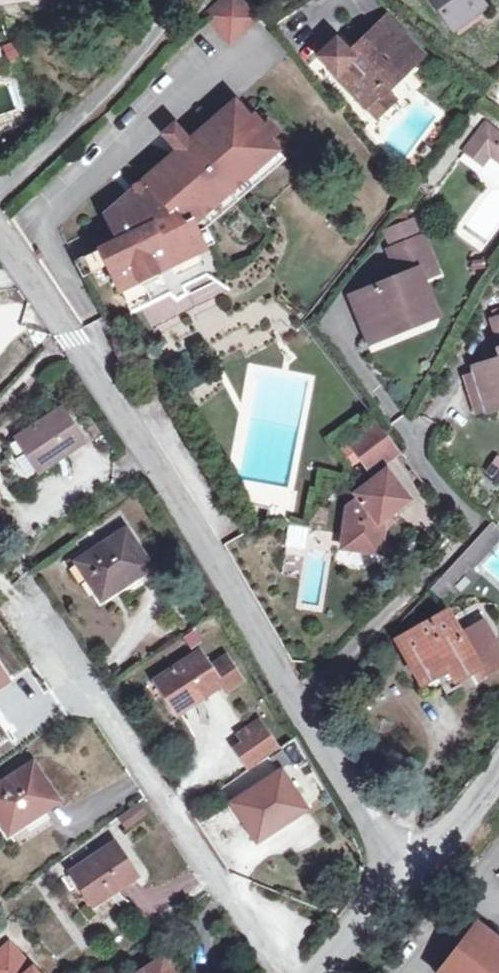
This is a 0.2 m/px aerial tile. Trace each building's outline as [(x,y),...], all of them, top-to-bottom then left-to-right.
[(241,0),(228,0),(209,17),(234,44),(259,20),(241,0)] [(451,25),(483,2),(482,0),(433,0),(451,25)] [(483,2),(451,25),(455,31),(487,8),(483,2)] [(319,58),(366,104),(383,87),(388,92),(415,64),(401,48),(381,28),(359,48),(363,52),(356,59),(352,55),(336,40),(319,58)] [(409,41),(401,48),(415,64),(424,56),(409,41)] [(359,48),(352,55),(356,59),(363,52),(359,48)] [(383,87),(366,104),(379,119),(397,102),(388,92),(383,87)] [(194,140),(183,149),(107,216),(120,240),(76,262),(83,278),(110,265),(124,292),(172,269),(180,277),(202,266),(196,226),(282,152),(237,101),(194,140)] [(169,131),(183,149),(194,140),(180,123),(169,131)] [(498,142),(498,135),(487,126),(468,154),(485,165),(492,154),(498,158),(498,143),(498,142)] [(418,221),(389,232),(396,249),(424,238),(418,221)] [(354,297),(370,337),(395,327),(397,333),(413,326),(411,321),(437,310),(424,281),(440,274),(426,237),(424,238),(396,249),(392,250),(403,278),(354,297)] [(170,294),(144,307),(154,328),(230,291),(207,276),(185,286),(189,294),(180,299),(170,294)] [(439,316),(437,310),(411,321),(413,326),(439,316)] [(395,327),(370,337),(372,343),(397,333),(395,327)] [(486,364),(498,360),(498,352),(484,357),(486,364)] [(494,410),(498,408),(498,360),(486,364),(476,368),(482,389),(487,387),(494,410)] [(489,411),(494,410),(487,387),(482,389),(489,411)] [(161,400),(156,392),(141,401),(147,410),(161,400)] [(18,437),(25,449),(22,451),(34,469),(57,454),(59,456),(80,441),(59,410),(18,437)] [(376,464),(398,447),(375,418),(350,437),(370,463),(376,464)] [(498,479),(498,456),(494,453),(484,469),(498,479)] [(386,524),(398,515),(414,502),(392,470),(361,494),(365,500),(353,508),(347,549),(384,554),(389,528),(386,524)] [(401,519),(398,515),(386,524),(389,528),(401,519)] [(498,544),(498,543),(498,526),(495,523),(486,533),(498,544)] [(79,561),(86,573),(84,575),(98,596),(113,587),(115,590),(148,567),(124,530),(79,561)] [(475,570),(498,544),(486,533),(473,548),(478,552),(468,563),(462,559),(434,591),(444,600),(472,567),(475,570)] [(399,640),(424,683),(451,668),(458,680),(481,667),(463,635),(450,612),(399,640)] [(463,635),(481,667),(485,674),(498,666),(498,646),(486,622),(463,635)] [(159,677),(168,689),(163,692),(174,710),(200,693),(202,697),(222,683),(227,690),(243,679),(227,655),(211,666),(200,649),(159,677)] [(451,668),(424,683),(430,694),(458,680),(451,668)] [(240,732),(246,741),(266,727),(260,718),(240,732)] [(266,727),(246,741),(236,748),(250,768),(279,747),(266,727)] [(6,829),(20,819),(23,823),(58,800),(33,762),(0,784),(0,820),(6,829)] [(303,807),(281,773),(235,802),(257,837),(303,807)] [(122,827),(145,817),(139,804),(116,814),(122,827)] [(72,870),(80,881),(77,883),(91,902),(114,886),(117,889),(137,875),(115,842),(72,870)] [(482,922),(442,972),(498,972),(498,935),(482,922)] [(20,960),(10,949),(0,957),(0,972),(5,972),(20,960)] [(162,959),(139,972),(172,972),(162,959)] [(20,960),(5,972),(31,972),(20,960)]
